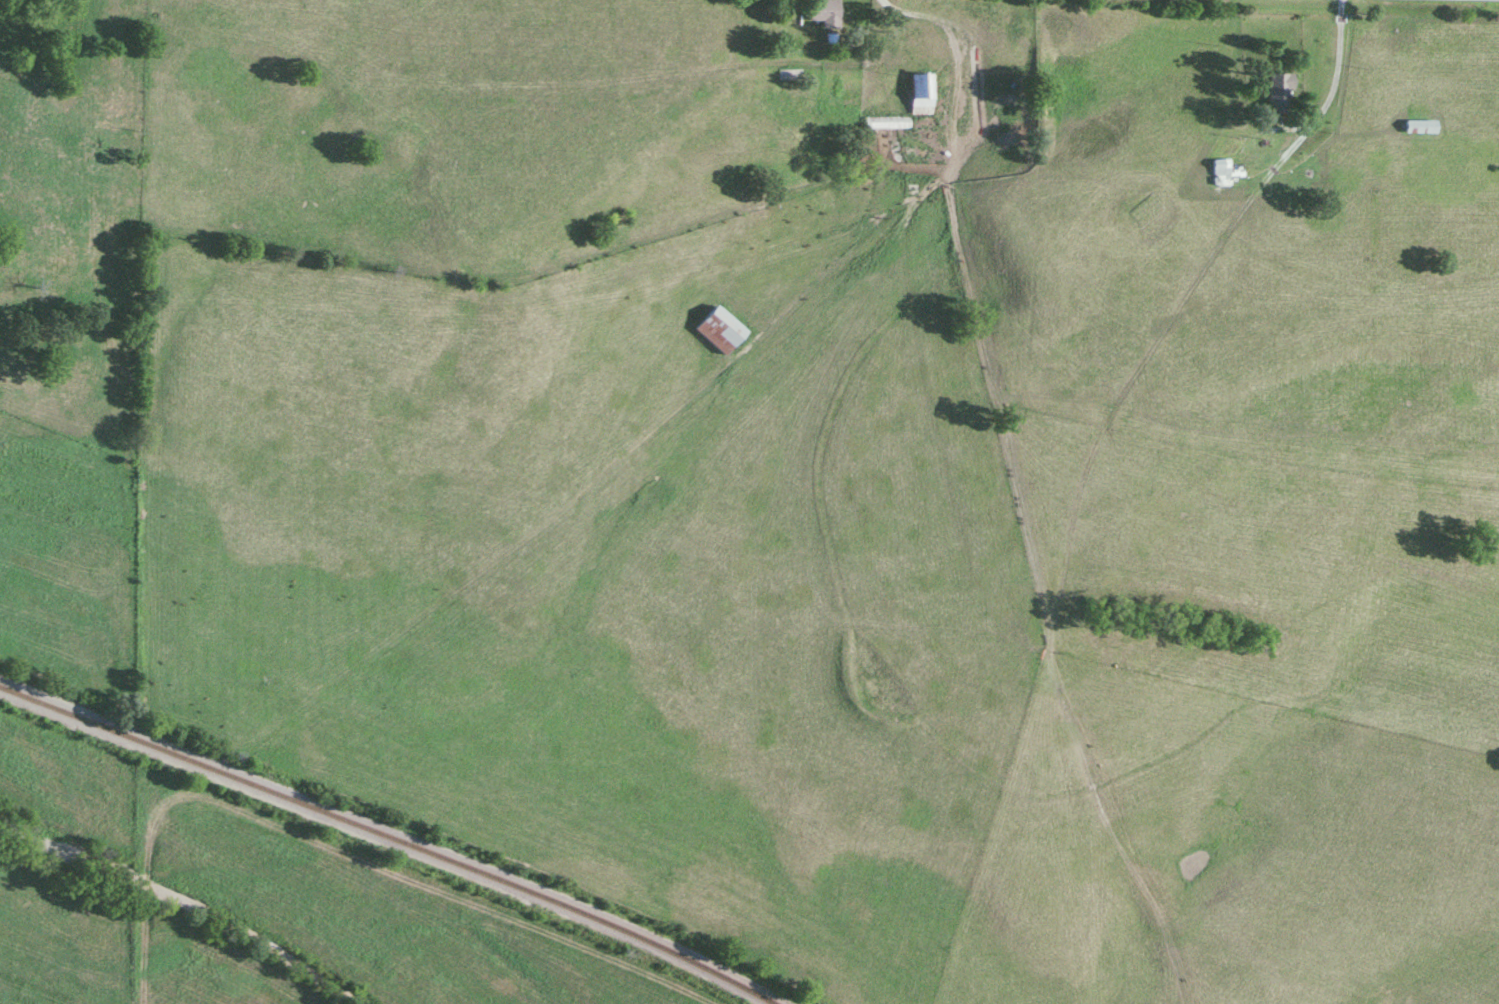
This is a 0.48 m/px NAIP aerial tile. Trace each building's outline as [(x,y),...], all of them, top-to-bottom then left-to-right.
[(822,29),(840,29),(840,0),(821,0),(809,0),(809,22),(822,22),(822,29)] [(935,116),(935,75),(912,75),(912,116),(935,116)] [(1267,115),(1292,115),(1292,76),(1267,76),(1267,115)] [(910,130),(910,118),(865,118),(865,130),(910,130)] [(1213,176),(1222,176),(1221,162),(1212,162),(1213,176)] [(694,329),(724,359),(748,335),(718,305),(694,329)]
